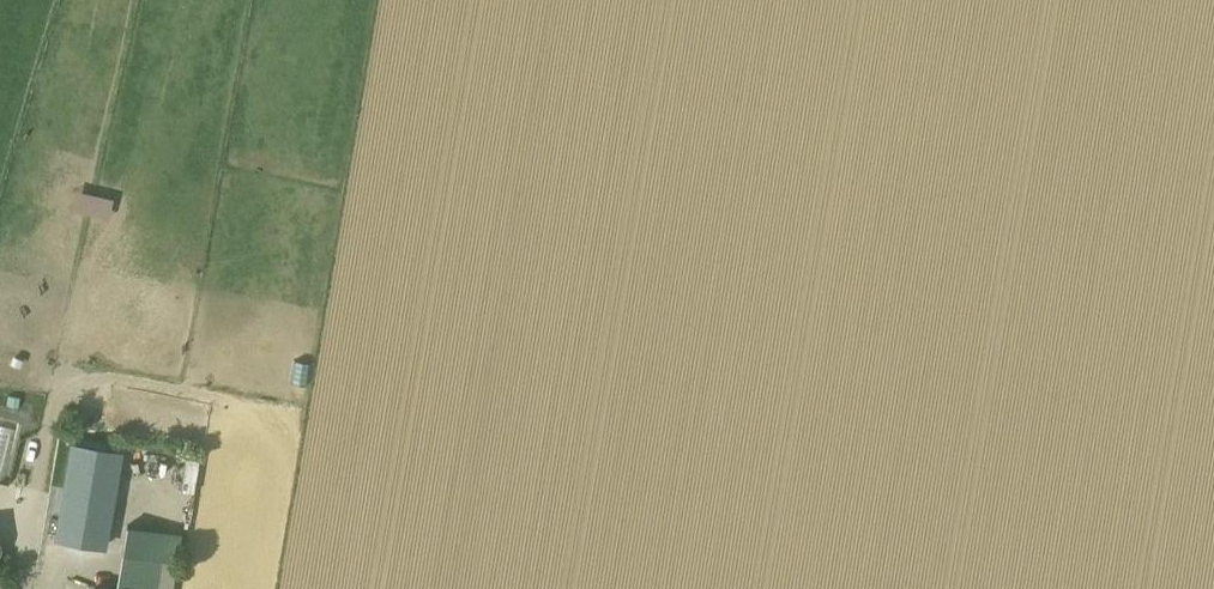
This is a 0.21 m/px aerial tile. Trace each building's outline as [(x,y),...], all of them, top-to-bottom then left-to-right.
[(2,477),(14,427),(0,423),(0,476),(2,477)] [(100,453),(62,446),(44,545),(82,552),(98,462),(100,453)] [(98,462),(82,552),(106,556),(121,466),(102,463),(98,462)] [(124,555),(119,588),(160,588),(164,561),(124,555)] [(164,561),(160,588),(175,588),(179,563),(164,561)]
